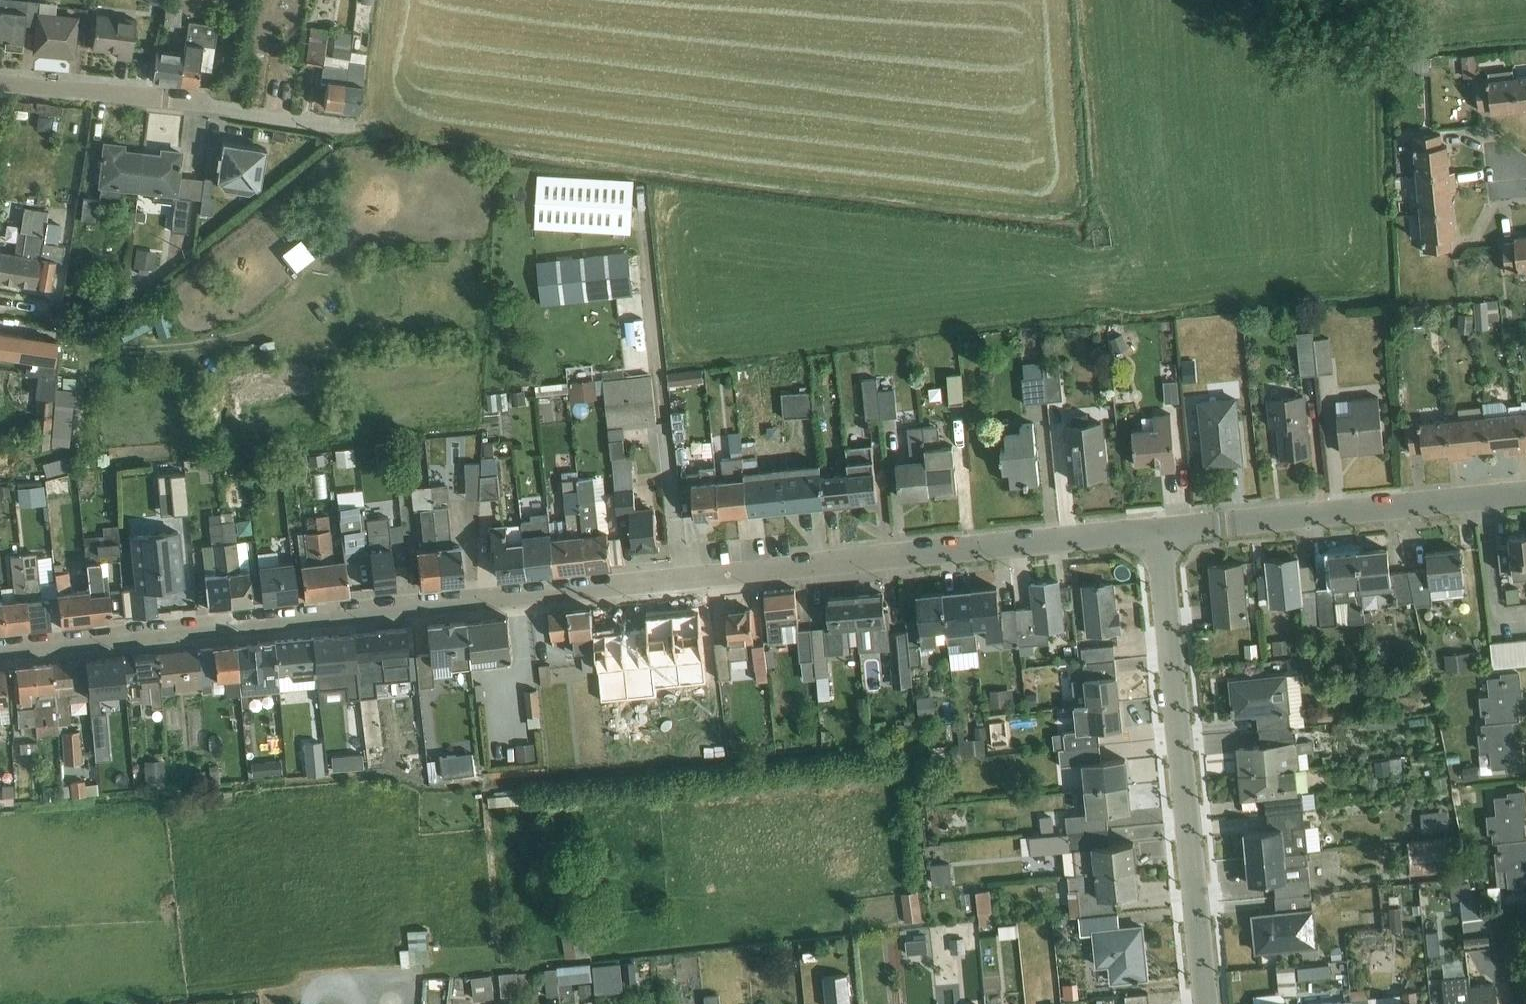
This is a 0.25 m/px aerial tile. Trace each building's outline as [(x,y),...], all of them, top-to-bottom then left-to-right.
[(28,2),(11,0),(0,0),(0,40),(6,40),(5,50),(22,52),(25,26),(26,13),(27,13),(28,2)] [(26,13),(25,26),(37,27),(34,52),(74,57),(78,18),(55,16),(38,14),(39,3),(28,2),(27,13),(26,13)] [(181,26),(183,5),(166,4),(164,24),(181,26)] [(132,60),(136,20),(96,15),(92,49),(118,52),(118,58),(132,60)] [(189,21),(185,54),(181,85),(198,87),(203,46),(215,48),(218,25),(189,21)] [(350,60),(351,53),(353,34),(336,31),(333,56),(325,55),(328,30),(311,28),(306,63),(323,66),(321,81),(327,82),(323,108),(341,110),(350,60)] [(156,54),(153,81),(181,85),(185,54),(156,50),(155,54),(156,54)] [(350,60),(341,110),(359,112),(367,54),(351,53),(350,60)] [(1475,55),(1461,56),(1464,79),(1478,77),(1475,55)] [(1430,59),(1393,59),(1393,76),(1431,76),(1430,59)] [(1488,81),(1513,78),(1512,71),(1488,74),(1488,81)] [(1518,112),(1525,111),(1525,77),(1514,78),(1518,112)] [(1513,78),(1488,81),(1476,82),(1479,111),(1491,110),(1492,115),(1518,112),(1514,78),(1513,78)] [(1415,176),(1450,172),(1447,146),(1442,147),(1441,135),(1412,138),(1415,176)] [(138,193),(142,152),(126,150),(126,144),(102,142),(97,188),(100,189),(99,195),(123,198),(123,191),(138,193)] [(217,156),(216,168),(218,168),(216,180),(220,184),(224,191),(249,194),(259,186),(266,149),(222,142),(220,156),(217,156)] [(142,152),(138,193),(152,194),(151,201),(173,204),(170,231),(188,233),(192,199),(201,200),(203,180),(181,177),(184,151),(160,148),(159,154),(142,152)] [(1450,172),(1415,176),(1419,215),(1453,211),(1451,191),(1457,190),(1455,172),(1450,172)] [(537,176),(534,230),(630,235),(633,182),(537,176)] [(204,178),(200,214),(212,215),(214,197),(210,197),(212,179),(204,178)] [(83,197),(80,221),(97,223),(100,200),(83,197)] [(35,286),(47,212),(24,208),(16,254),(0,251),(0,281),(35,286)] [(1453,211),(1419,215),(1423,253),(1452,250),(1451,238),(1456,238),(1453,211)] [(62,215),(47,212),(35,286),(51,289),(56,262),(61,262),(64,247),(57,246),(62,215)] [(8,221),(0,220),(0,236),(7,236),(8,221)] [(1514,238),(1515,244),(1503,245),(1506,273),(1525,271),(1525,237),(1514,238)] [(136,250),(134,268),(139,269),(138,274),(148,275),(149,270),(154,271),(157,252),(136,250)] [(629,250),(537,260),(542,310),(635,300),(629,250)] [(1429,285),(1414,286),(1414,298),(1429,297),(1429,285)] [(1487,302),(1474,303),(1476,331),(1489,330),(1489,321),(1499,321),(1498,303),(1487,304),(1487,302)] [(1459,314),(1458,334),(1471,334),(1471,314),(1459,314)] [(1318,376),(1314,341),(1313,333),(1297,334),(1301,377),(1318,376)] [(21,337),(0,335),(0,356),(18,358),(21,337)] [(1122,335),(1110,341),(1116,354),(1128,349),(1122,335)] [(21,337),(18,358),(29,360),(26,374),(38,376),(36,397),(37,397),(33,449),(49,449),(57,358),(54,357),(56,342),(21,337)] [(1314,341),(1318,376),(1333,374),(1330,339),(1314,341)] [(1195,361),(1182,362),(1183,383),(1196,382),(1195,361)] [(1047,403),(1044,367),(1043,364),(1023,366),(1025,379),(1022,379),(1025,405),(1047,403)] [(1044,367),(1047,403),(1063,401),(1059,365),(1044,367)] [(702,371),(667,375),(668,387),(703,383),(702,371)] [(962,375),(947,376),(949,405),(963,405),(962,375)] [(1154,396),(1168,397),(1169,375),(1155,375),(1154,396)] [(604,382),(605,395),(609,432),(646,428),(657,426),(652,376),(604,382)] [(1311,401),(1324,398),(1318,377),(1305,380),(1311,401)] [(877,380),(881,419),(897,418),(893,378),(877,380)] [(568,384),(569,394),(570,403),(598,400),(597,396),(605,395),(604,382),(603,380),(568,384)] [(881,419),(877,380),(862,381),(865,421),(881,419)] [(931,381),(918,383),(920,397),(933,395),(931,381)] [(569,394),(568,384),(536,388),(537,398),(569,394)] [(56,390),(51,446),(69,447),(73,391),(56,390)] [(525,392),(510,393),(512,407),(526,405),(525,392)] [(814,413),(813,399),(812,392),(781,394),(783,420),(815,418),(814,413)] [(507,394),(487,396),(488,413),(508,411),(507,394)] [(1304,396),(1267,400),(1270,429),(1278,428),(1281,459),(1310,457),(1304,396)] [(813,399),(814,413),(824,412),(823,398),(813,399)] [(1235,398),(1199,402),(1206,467),(1242,463),(1235,398)] [(1379,398),(1336,402),(1341,454),(1384,450),(1379,398)] [(1488,451),(1508,449),(1509,454),(1525,453),(1525,443),(1522,406),(1506,407),(1502,403),(1483,405),(1484,408),(1488,451)] [(1445,421),(1449,455),(1449,460),(1468,458),(1467,453),(1488,451),(1484,408),(1459,410),(1460,420),(1445,421)] [(1449,455),(1445,421),(1444,411),(1420,414),(1421,424),(1408,425),(1411,454),(1422,452),(1423,458),(1449,455)] [(685,412),(671,413),(674,442),(688,440),(685,412)] [(1074,426),(1065,427),(1071,481),(1107,477),(1101,423),(1087,424),(1086,415),(1073,416),(1074,426)] [(1155,429),(1133,431),(1136,466),(1160,463),(1161,472),(1176,470),(1172,415),(1154,416),(1155,429)] [(1021,422),(999,424),(1004,472),(1010,472),(1012,487),(1039,484),(1034,424),(1021,425),(1021,422)] [(923,428),(930,497),(930,494),(936,494),(936,496),(958,494),(953,447),(940,448),(938,427),(923,428)] [(646,428),(609,432),(612,459),(625,458),(623,441),(647,438),(646,428)] [(930,497),(923,428),(907,430),(911,461),(898,463),(902,500),(903,500),(903,498),(929,496),(929,497),(930,497)] [(716,482),(721,517),(748,514),(741,444),(740,436),(729,437),(732,460),(723,461),(725,481),(716,482)] [(756,443),(741,444),(748,514),(810,508),(824,506),(821,475),(820,466),(759,471),(756,443)] [(389,445),(375,446),(379,476),(392,474),(389,445)] [(849,472),(852,504),(878,501),(872,447),(846,449),(849,472)] [(314,449),(298,452),(300,463),(316,460),(314,449)] [(354,450),(335,452),(337,470),(355,468),(354,450)] [(38,470),(60,464),(56,451),(34,456),(38,470)] [(625,458),(612,459),(618,517),(627,516),(628,525),(631,525),(633,550),(657,548),(654,509),(636,510),(633,483),(632,483),(630,469),(632,469),(631,457),(625,458)] [(481,479),(480,501),(500,500),(498,459),(481,460),(481,479)] [(480,501),(481,479),(478,479),(478,465),(465,465),(464,502),(480,501)] [(721,517),(716,482),(715,468),(700,470),(701,475),(689,476),(692,504),(694,504),(696,520),(698,520),(698,519),(721,517)] [(550,523),(556,574),(587,571),(578,481),(577,472),(562,474),(568,521),(550,523)] [(821,475),(824,506),(852,504),(849,472),(821,475)] [(184,474),(158,477),(161,516),(188,514),(184,474)] [(596,503),(605,501),(602,478),(593,479),(596,503)] [(578,481),(587,571),(624,567),(621,540),(609,541),(605,501),(596,503),(593,479),(578,481)] [(42,487),(17,490),(20,509),(44,506),(42,487)] [(431,489),(440,587),(463,584),(462,568),(463,567),(461,547),(452,548),(447,487),(431,489)] [(440,587),(431,489),(411,490),(413,513),(420,512),(424,552),(417,552),(420,589),(440,587)] [(345,560),(345,563),(370,560),(366,521),(363,491),(338,494),(345,560)] [(221,515),(231,608),(263,604),(260,580),(251,581),(247,543),(236,544),(233,514),(221,515)] [(231,608),(221,515),(209,517),(212,547),(202,548),(209,610),(231,608)] [(523,526),(528,577),(556,574),(550,523),(549,515),(533,517),(534,523),(522,524),(523,526)] [(315,519),(325,598),(349,595),(345,563),(345,560),(333,562),(328,517),(315,519)] [(303,578),(305,601),(325,598),(315,519),(305,520),(306,535),(298,536),(303,578)] [(366,521),(370,560),(374,593),(396,590),(391,544),(389,528),(388,519),(366,521)] [(251,521),(236,523),(238,538),(252,536),(251,521)] [(389,528),(391,544),(404,543),(402,526),(389,528)] [(528,577),(523,526),(508,528),(508,526),(491,528),(494,554),(497,554),(500,580),(528,577)] [(87,571),(92,623),(112,621),(107,562),(120,562),(118,527),(103,527),(103,537),(84,539),(87,571)] [(135,589),(122,590),(124,619),(156,616),(154,590),(184,587),(179,533),(131,537),(135,589)] [(1509,537),(1510,545),(1498,546),(1500,572),(1512,571),(1513,578),(1525,577),(1525,535),(1509,537)] [(1358,553),(1362,592),(1392,589),(1393,605),(1414,603),(1408,572),(1390,574),(1387,550),(1358,553)] [(1408,572),(1414,603),(1415,608),(1432,606),(1431,589),(1466,586),(1463,558),(1461,558),(1461,551),(1426,554),(1428,570),(1408,572)] [(260,580),(263,604),(305,601),(303,578),(294,579),(293,563),(278,564),(277,553),(257,555),(260,580)] [(1317,591),(1321,627),(1365,623),(1362,592),(1358,553),(1330,556),(1333,589),(1317,591)] [(22,556),(29,630),(61,627),(56,582),(40,584),(37,555),(22,556)] [(2,602),(5,633),(29,630),(22,556),(11,558),(15,589),(1,590),(2,602)] [(1301,592),(1299,568),(1298,560),(1284,561),(1284,560),(1280,561),(1266,563),(1267,575),(1258,576),(1260,604),(1269,603),(1269,609),(1303,605),(1306,629),(1321,627),(1317,591),(1316,591),(1301,592)] [(1242,564),(1210,567),(1216,627),(1248,624),(1242,564)] [(56,582),(61,627),(92,623),(87,571),(63,574),(62,565),(54,566),(56,582)] [(1301,592),(1316,591),(1314,566),(1299,568),(1301,592)] [(1248,571),(1251,598),(1259,596),(1256,570),(1248,571)] [(1016,610),(1020,647),(1021,656),(1035,655),(1034,646),(1050,644),(1049,633),(1063,631),(1059,583),(1031,585),(1033,609),(1016,610)] [(1112,585),(1084,588),(1089,636),(1121,632),(1119,614),(1116,614),(1112,585)] [(971,597),(975,629),(986,628),(987,643),(1004,642),(1004,649),(1020,647),(1016,610),(999,612),(997,589),(971,592),(971,597)] [(1519,589),(1505,591),(1507,605),(1520,603),(1519,589)] [(816,681),(811,630),(799,632),(795,590),(764,593),(769,644),(783,642),(784,642),(783,627),(796,625),(798,643),(800,664),(802,664),(804,682),(816,681)] [(943,594),(948,645),(951,671),(979,668),(975,629),(971,597),(965,598),(965,592),(943,594)] [(906,633),(909,668),(922,667),(921,656),(930,655),(929,647),(948,645),(943,594),(919,597),(922,621),(905,623),(906,633)] [(855,597),(859,646),(860,653),(889,651),(893,689),(911,687),(909,668),(906,633),(890,634),(888,614),(884,614),(883,595),(855,597)] [(811,630),(816,681),(818,702),(831,701),(827,657),(844,655),(843,647),(859,646),(855,597),(827,600),(828,618),(824,618),(825,629),(811,630)] [(591,610),(595,645),(623,642),(625,664),(644,662),(641,633),(638,606),(591,610)] [(595,645),(591,610),(549,615),(552,641),(564,640),(566,654),(581,652),(584,674),(598,672),(598,671),(595,645)] [(730,644),(715,645),(719,681),(733,679),(731,661),(748,659),(746,646),(754,645),(750,611),(727,613),(730,644)] [(465,624),(469,659),(498,656),(499,664),(513,662),(508,619),(465,624)] [(469,659),(465,624),(427,628),(430,656),(416,658),(420,689),(435,688),(434,679),(452,677),(452,673),(470,671),(469,659)] [(784,642),(783,642),(783,645),(798,643),(796,625),(783,627),(784,642)] [(379,633),(385,683),(411,680),(405,630),(379,633)] [(641,633),(644,662),(660,660),(658,631),(641,633)] [(353,636),(360,700),(378,698),(376,684),(385,683),(379,633),(353,636)] [(314,640),(317,681),(318,689),(318,693),(320,706),(347,703),(347,701),(360,700),(353,636),(314,640)] [(275,644),(278,677),(293,675),(293,683),(317,681),(314,640),(275,644)] [(1287,641),(1272,642),(1273,656),(1288,655),(1287,641)] [(1490,644),(1492,669),(1525,665),(1525,641),(1490,644)] [(236,647),(241,697),(243,710),(249,709),(248,697),(280,693),(278,677),(275,644),(236,647)] [(1257,645),(1244,646),(1245,659),(1258,658),(1257,645)] [(766,669),(764,652),(764,646),(752,648),(755,671),(756,671),(758,683),(767,682),(766,669)] [(197,651),(201,690),(202,700),(212,699),(210,682),(225,681),(227,699),(241,697),(236,647),(197,651)] [(1080,665),(1115,661),(1114,647),(1082,650),(1081,647),(1078,647),(1080,665)] [(158,655),(163,697),(176,695),(176,692),(201,690),(197,651),(158,655)] [(764,652),(766,669),(776,668),(775,651),(764,652)] [(1476,653),(1444,656),(1446,673),(1478,670),(1476,653)] [(122,659),(125,683),(141,681),(142,689),(150,689),(152,711),(164,710),(163,697),(158,655),(122,659)] [(469,659),(470,671),(470,672),(499,669),(499,664),(498,656),(469,659)] [(86,664),(90,702),(96,762),(112,760),(110,737),(108,737),(107,716),(101,716),(99,698),(126,695),(125,683),(122,659),(86,663),(86,664)] [(1074,707),(1119,702),(1115,661),(1080,665),(1068,666),(1070,681),(1072,681),(1074,707)] [(52,666),(59,735),(62,735),(64,765),(82,765),(80,731),(66,733),(66,727),(71,726),(69,704),(90,702),(86,664),(77,665),(77,663),(52,666)] [(34,710),(36,736),(36,738),(59,735),(52,666),(34,668),(38,703),(34,710)] [(550,666),(539,668),(542,688),(553,686),(550,666)] [(38,703),(34,668),(16,669),(18,691),(15,692),(19,728),(21,727),(22,737),(36,736),(34,710),(38,703)] [(598,671),(598,672),(601,702),(612,701),(609,669),(598,671)] [(2,730),(2,724),(9,723),(5,672),(0,673),(0,730),(2,730)] [(1487,725),(1514,723),(1518,722),(1516,697),(1521,697),(1518,674),(1501,676),(1501,678),(1487,679),(1489,697),(1480,698),(1482,716),(1486,715),(1487,725)] [(278,677),(280,693),(318,689),(317,681),(293,683),(293,675),(278,677)] [(1258,730),(1296,727),(1305,726),(1300,675),(1230,682),(1232,706),(1234,717),(1256,715),(1258,730)] [(1410,681),(1390,683),(1391,697),(1406,695),(1406,692),(1411,691),(1410,681)] [(538,691),(524,693),(527,719),(528,718),(529,729),(541,728),(540,717),(541,717),(538,691)] [(1012,691),(990,692),(991,709),(1013,707),(1012,691)] [(934,698),(918,699),(920,719),(936,718),(934,698)] [(1408,700),(1400,701),(1401,716),(1411,715),(1411,710),(1420,709),(1420,705),(1411,706),(1411,704),(1408,704),(1408,700)] [(1065,750),(1099,746),(1098,731),(1122,729),(1119,702),(1074,707),(1077,732),(1063,734),(1065,750)] [(1395,718),(1368,721),(1369,731),(1396,728),(1395,718)] [(1009,721),(989,723),(991,750),(1012,748),(1009,721)] [(1514,723),(1487,725),(1482,725),(1483,735),(1478,735),(1480,753),(1490,752),(1492,769),(1505,768),(1506,771),(1523,769),(1521,746),(1516,747),(1514,723)] [(963,731),(957,732),(959,758),(987,756),(984,725),(976,725),(976,728),(975,728),(976,741),(964,742),(963,731)] [(1296,727),(1258,730),(1260,747),(1237,749),(1239,776),(1296,770),(1309,769),(1307,753),(1313,753),(1312,742),(1297,743),(1296,727)] [(37,744),(20,745),(21,755),(38,754),(37,744)] [(533,746),(516,748),(518,763),(535,761),(533,746)] [(1099,746),(1065,750),(1059,751),(1060,768),(1082,766),(1085,791),(1128,786),(1125,760),(1101,763),(1099,746)] [(325,749),(308,750),(309,764),(326,762),(325,749)] [(379,749),(369,750),(371,771),(381,770),(379,749)] [(363,757),(346,758),(347,771),(364,770),(363,757)] [(423,758),(399,761),(401,777),(425,773),(423,758)] [(1401,760),(1374,763),(1376,778),(1403,776),(1401,760)] [(281,761),(252,764),(253,777),(282,774),(281,761)] [(164,762),(145,763),(146,791),(165,790),(164,762)] [(435,763),(427,764),(430,790),(438,789),(435,763)] [(1477,767),(1463,769),(1466,782),(1480,780),(1477,767)] [(219,768),(209,768),(211,784),(220,784),(219,768)] [(1296,770),(1239,776),(1242,801),(1265,799),(1267,814),(1303,811),(1316,809),(1314,793),(1302,794),(1302,793),(1298,793),(1296,770)] [(1450,779),(1433,780),(1434,793),(1436,793),(1437,798),(1449,797),(1449,792),(1452,791),(1450,779)] [(70,788),(62,788),(63,799),(99,797),(98,786),(85,786),(85,782),(70,783),(70,788)] [(1068,834),(1108,830),(1106,815),(1130,812),(1128,786),(1085,791),(1087,815),(1066,817),(1068,834)] [(56,788),(43,789),(43,802),(57,801),(56,788)] [(13,791),(2,791),(2,811),(14,810),(13,791)] [(1475,793),(1461,794),(1461,806),(1476,805),(1475,793)] [(1525,840),(1523,816),(1525,816),(1525,800),(1525,793),(1507,795),(1508,797),(1494,798),(1496,816),(1486,817),(1488,834),(1492,834),(1493,844),(1498,843),(1525,840)] [(525,795),(489,799),(490,809),(526,806),(525,795)] [(1303,811),(1267,814),(1268,831),(1245,833),(1247,859),(1307,853),(1303,811)] [(1447,812),(1420,815),(1422,834),(1449,831),(1447,812)] [(1041,836),(1055,835),(1053,817),(1039,819),(1041,836)] [(1055,835),(1041,836),(1029,838),(1031,856),(1063,853),(1065,877),(1068,876),(1136,870),(1134,844),(1110,846),(1108,830),(1068,834),(1055,835)] [(1456,838),(1407,843),(1411,875),(1452,871),(1450,848),(1457,848),(1456,838)] [(1498,843),(1499,853),(1495,853),(1497,870),(1506,870),(1508,888),(1522,886),(1522,889),(1525,888),(1525,840),(1498,843)] [(1307,853),(1247,859),(1250,885),(1274,882),(1275,898),(1311,895),(1307,853)] [(950,864),(934,866),(935,885),(952,883),(950,864)] [(1136,870),(1068,876),(1070,892),(1068,892),(1070,919),(1079,918),(1118,914),(1116,898),(1139,896),(1136,870)] [(990,892),(976,893),(980,927),(987,926),(986,914),(992,913),(990,892)] [(919,893),(901,895),(905,924),(922,922),(919,893)] [(970,894),(960,896),(962,913),(972,911),(970,894)] [(1311,895),(1275,898),(1277,914),(1253,917),(1257,952),(1318,946),(1315,908),(1313,908),(1311,895)] [(1479,899),(1461,901),(1466,951),(1489,948),(1488,934),(1486,935),(1485,919),(1479,899)] [(1401,909),(1390,910),(1392,934),(1402,933),(1401,909)] [(1118,914),(1079,918),(1081,936),(1092,935),(1096,969),(1109,968),(1110,985),(1139,982),(1139,980),(1147,979),(1142,927),(1119,930),(1118,914)] [(585,917),(560,921),(566,961),(591,957),(585,917)] [(1018,926),(1019,937),(1022,967),(1034,966),(1032,946),(1029,946),(1028,936),(1047,935),(1047,937),(1044,938),(1045,947),(1041,947),(1043,965),(1057,964),(1052,921),(1021,924),(1021,926),(1018,926)] [(1019,937),(1018,926),(999,928),(1000,940),(1016,938),(1016,937),(1019,937)] [(409,951),(400,952),(402,969),(430,967),(427,931),(408,933),(409,951)] [(1439,934),(1426,936),(1429,958),(1441,957),(1439,934)] [(927,936),(906,938),(908,958),(926,956),(926,954),(929,954),(927,936)] [(965,940),(950,941),(951,956),(966,954),(965,940)] [(619,964),(593,967),(595,995),(622,992),(619,964)] [(557,970),(558,985),(592,981),(590,965),(557,968),(557,970)] [(1294,966),(1277,968),(1280,997),(1297,995),(1294,966)] [(1329,966),(1297,969),(1298,981),(1330,977),(1329,966)] [(558,985),(557,970),(545,971),(547,998),(559,996),(558,985)] [(528,973),(501,974),(503,998),(531,995),(528,973)] [(1470,987),(1469,975),(1444,978),(1445,989),(1443,989),(1445,1003),(1472,1003),(1470,987)] [(824,978),(826,1003),(851,1003),(848,976),(824,978)] [(492,977),(472,979),(475,1002),(495,999),(492,977)] [(1472,1003),(1497,1003),(1495,984),(1470,987),(1472,1003)] [(1078,985),(1063,986),(1065,1001),(1079,999),(1078,985)] [(1353,1003),(1417,1003),(1416,992),(1402,993),(1402,996),(1368,999),(1367,990),(1352,992),(1353,1003)] [(1352,992),(1310,996),(1310,1003),(1353,1003),(1352,992)] [(1149,995),(1125,998),(1125,1003),(1150,1003),(1149,995)] [(704,998),(705,1003),(721,1003),(720,996),(704,998)]
